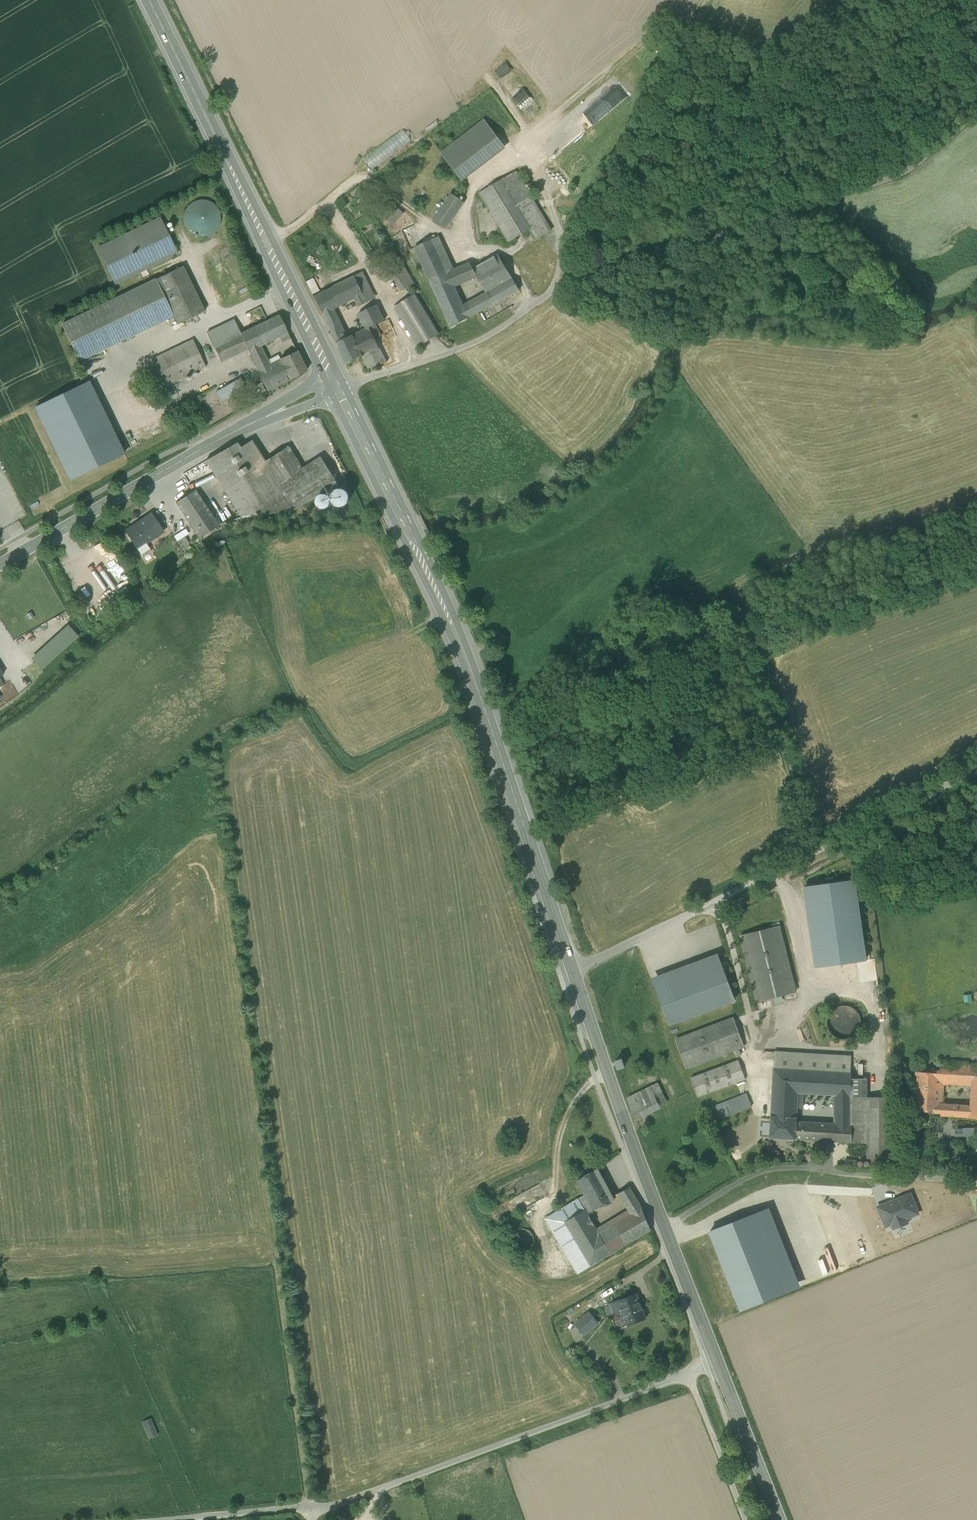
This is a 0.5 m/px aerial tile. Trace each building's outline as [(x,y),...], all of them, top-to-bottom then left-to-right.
[(615,82),(569,114),(579,128),(625,95),(615,82)] [(505,148),(485,122),(443,154),(463,180),(505,148)] [(408,140),(401,131),(366,157),(373,167),(408,140)] [(514,172),(480,194),(509,242),(529,230),(536,240),(551,231),(514,172)] [(452,194),(434,220),(445,228),(463,202),(452,194)] [(184,220),(186,225),(189,230),(193,234),(198,236),(204,236),(210,235),(214,231),(218,227),(220,222),(221,216),(219,211),(216,206),(212,202),(206,200),(201,200),(195,201),(190,204),(187,209),(185,214),(184,220)] [(393,203),(383,216),(392,223),(402,209),(393,203)] [(160,218),(98,248),(116,284),(177,254),(160,218)] [(436,296),(455,288),(455,286),(461,283),(455,269),(454,269),(439,236),(414,247),(436,296)] [(477,277),(477,278),(490,270),(500,285),(512,279),(498,255),(473,270),(477,277)] [(469,280),(477,277),(473,270),(470,263),(462,266),(469,280)] [(183,266),(156,280),(173,315),(177,324),(205,311),(183,266)] [(401,291),(415,285),(408,268),(394,273),(401,291)] [(463,306),(469,317),(519,291),(512,279),(500,285),(490,270),(477,278),(486,293),(463,306)] [(313,296),(327,325),(337,320),(332,310),(355,299),(359,307),(376,299),(363,272),(313,296)] [(79,361),(173,315),(156,280),(62,325),(79,361)] [(436,296),(451,328),(469,317),(463,306),(455,288),(436,296)] [(415,295),(397,307),(418,346),(438,335),(415,295)] [(366,329),(352,335),(362,357),(368,368),(387,363),(374,336),(380,333),(376,324),(385,320),(377,304),(358,314),(366,329)] [(261,306),(236,317),(242,331),(267,321),(261,306)] [(279,337),(287,333),(279,315),(264,322),(273,340),(279,337)] [(213,347),(240,334),(234,319),(207,333),(213,347)] [(273,340),(264,322),(240,334),(247,348),(258,371),(270,365),(261,346),(273,340)] [(346,365),(362,357),(352,335),(346,338),(340,327),(330,332),(346,365)] [(287,333),(279,337),(282,342),(290,339),(287,333)] [(240,334),(213,347),(220,361),(247,348),(240,334)] [(193,339),(153,359),(166,386),(206,367),(193,339)] [(280,360),(290,379),(290,380),(306,372),(296,351),(280,359),(280,360)] [(290,379),(280,360),(270,365),(258,371),(268,390),(290,379)] [(216,393),(221,401),(245,388),(240,379),(216,393)] [(69,480),(127,457),(96,381),(38,404),(69,480)] [(267,395),(261,383),(248,389),(254,401),(267,395)] [(307,424),(320,420),(319,415),(306,419),(307,424)] [(241,518),(296,510),(279,483),(265,461),(252,440),(240,448),(237,443),(205,461),(241,518)] [(265,461),(279,483),(300,470),(286,448),(265,461)] [(301,471),(300,470),(279,483),(296,510),(338,483),(322,458),(301,471)] [(218,525),(195,490),(176,503),(199,538),(218,525)] [(152,514),(159,526),(165,522),(157,511),(152,514)] [(152,514),(125,532),(137,549),(145,543),(163,531),(159,526),(152,514)] [(177,540),(189,533),(186,528),(174,535),(177,540)] [(142,557),(151,551),(145,543),(137,549),(142,557)] [(33,658),(43,670),(80,635),(69,624),(33,658)] [(3,675),(11,670),(0,651),(0,669),(3,675)] [(805,887),(855,880),(854,878),(805,885),(805,887)] [(855,880),(805,887),(816,967),(866,960),(855,880)] [(741,936),(757,1002),(775,998),(781,996),(796,992),(793,980),(780,926),(741,936)] [(655,987),(721,963),(717,953),(652,978),(655,987)] [(721,963),(655,987),(670,1025),(735,1000),(721,963)] [(650,968),(654,977),(662,973),(658,965),(650,968)] [(972,1002),(972,994),(964,995),(964,1002),(972,1002)] [(828,1019),(828,1026),(830,1032),(835,1037),(841,1039),(848,1039),(854,1036),(858,1032),(860,1026),(860,1019),(858,1013),(853,1008),(847,1006),(841,1006),(835,1009),(830,1013),(828,1019)] [(676,1040),(687,1069),(744,1047),(733,1018),(676,1040)] [(775,1052),(774,1068),(800,1069),(850,1073),(851,1057),(775,1052)] [(616,1061),(618,1068),(624,1066),(622,1059),(616,1061)] [(691,1078),(698,1097),(746,1079),(739,1060),(691,1078)] [(964,1086),(964,1076),(965,1065),(940,1064),(939,1074),(957,1075),(956,1085),(964,1086)] [(965,1065),(964,1076),(971,1076),(976,1076),(976,1066),(965,1065)] [(798,1108),(799,1093),(800,1069),(774,1068),(771,1116),(797,1118),(798,1108)] [(850,1073),(800,1069),(799,1093),(804,1093),(834,1095),(851,1096),(851,1079),(851,1073),(850,1073)] [(939,1084),(939,1074),(917,1072),(916,1087),(927,1088),(926,1098),(938,1099),(939,1084)] [(939,1074),(939,1084),(944,1085),(956,1085),(957,1075),(939,1074)] [(867,1078),(851,1079),(851,1096),(867,1097),(867,1078)] [(656,1084),(649,1087),(654,1097),(660,1107),(666,1104),(656,1084)] [(627,1099),(630,1110),(654,1097),(649,1087),(627,1099)] [(939,1116),(941,1116),(942,1105),(942,1099),(938,1099),(926,1098),(927,1088),(916,1087),(914,1111),(939,1113),(939,1116)] [(705,1110),(710,1123),(751,1107),(746,1094),(705,1110)] [(834,1141),(852,1143),(851,1096),(834,1095),(834,1123),(834,1141)] [(876,1153),(875,1158),(875,1168),(900,1169),(901,1154),(893,1154),(892,1097),(867,1097),(851,1096),(852,1143),(868,1144),(867,1153),(876,1153)] [(660,1107),(654,1097),(630,1110),(636,1120),(660,1107)] [(950,1117),(969,1118),(970,1106),(951,1105),(950,1117)] [(770,1137),(796,1139),(797,1121),(797,1118),(771,1116),(770,1137)] [(796,1139),(827,1141),(827,1123),(797,1121),(796,1139)] [(974,1128),(955,1128),(955,1136),(956,1136),(969,1136),(975,1136),(974,1128)] [(591,1191),(600,1207),(615,1199),(598,1168),(577,1180),(582,1189),(585,1195),(591,1191)] [(518,1205),(545,1192),(541,1183),(514,1196),(518,1205)] [(629,1210),(631,1213),(642,1207),(630,1187),(619,1192),(629,1210)] [(507,1199),(517,1194),(514,1188),(504,1193),(507,1199)] [(585,1195),(578,1199),(584,1210),(585,1210),(588,1214),(600,1207),(591,1191),(585,1195)] [(910,1195),(878,1207),(886,1226),(892,1223),(894,1229),(907,1224),(905,1218),(918,1213),(910,1195)] [(565,1221),(584,1210),(578,1199),(559,1210),(565,1221)] [(651,1229),(642,1207),(631,1213),(606,1228),(619,1249),(651,1229)] [(769,1208),(757,1213),(788,1292),(800,1287),(769,1208)] [(565,1252),(578,1244),(565,1221),(559,1210),(546,1218),(565,1252)] [(597,1229),(588,1214),(585,1210),(584,1210),(565,1221),(578,1244),(591,1266),(611,1253),(599,1233),(597,1229)] [(629,1210),(604,1225),(606,1229),(606,1228),(631,1213),(629,1210)] [(788,1292),(757,1213),(710,1232),(741,1310),(788,1292)] [(521,1251),(524,1251),(527,1251),(530,1249),(532,1247),(533,1245),(534,1242),(534,1239),(534,1236),(533,1234),(531,1231),(529,1230),(526,1229),(523,1228),(520,1229),(517,1230),(515,1231),(513,1234),(512,1236),(511,1239),(512,1242),(512,1245),(514,1247),(516,1249),(519,1250),(521,1251)] [(606,1228),(606,1229),(599,1233),(611,1253),(619,1249),(606,1228)] [(578,1244),(565,1252),(578,1274),(591,1266),(578,1244)] [(621,1309),(628,1325),(646,1317),(636,1293),(609,1305),(613,1312),(621,1309)] [(576,1324),(584,1334),(598,1322),(589,1312),(576,1324)] [(158,1435),(151,1417),(141,1421),(149,1439),(158,1435)]
